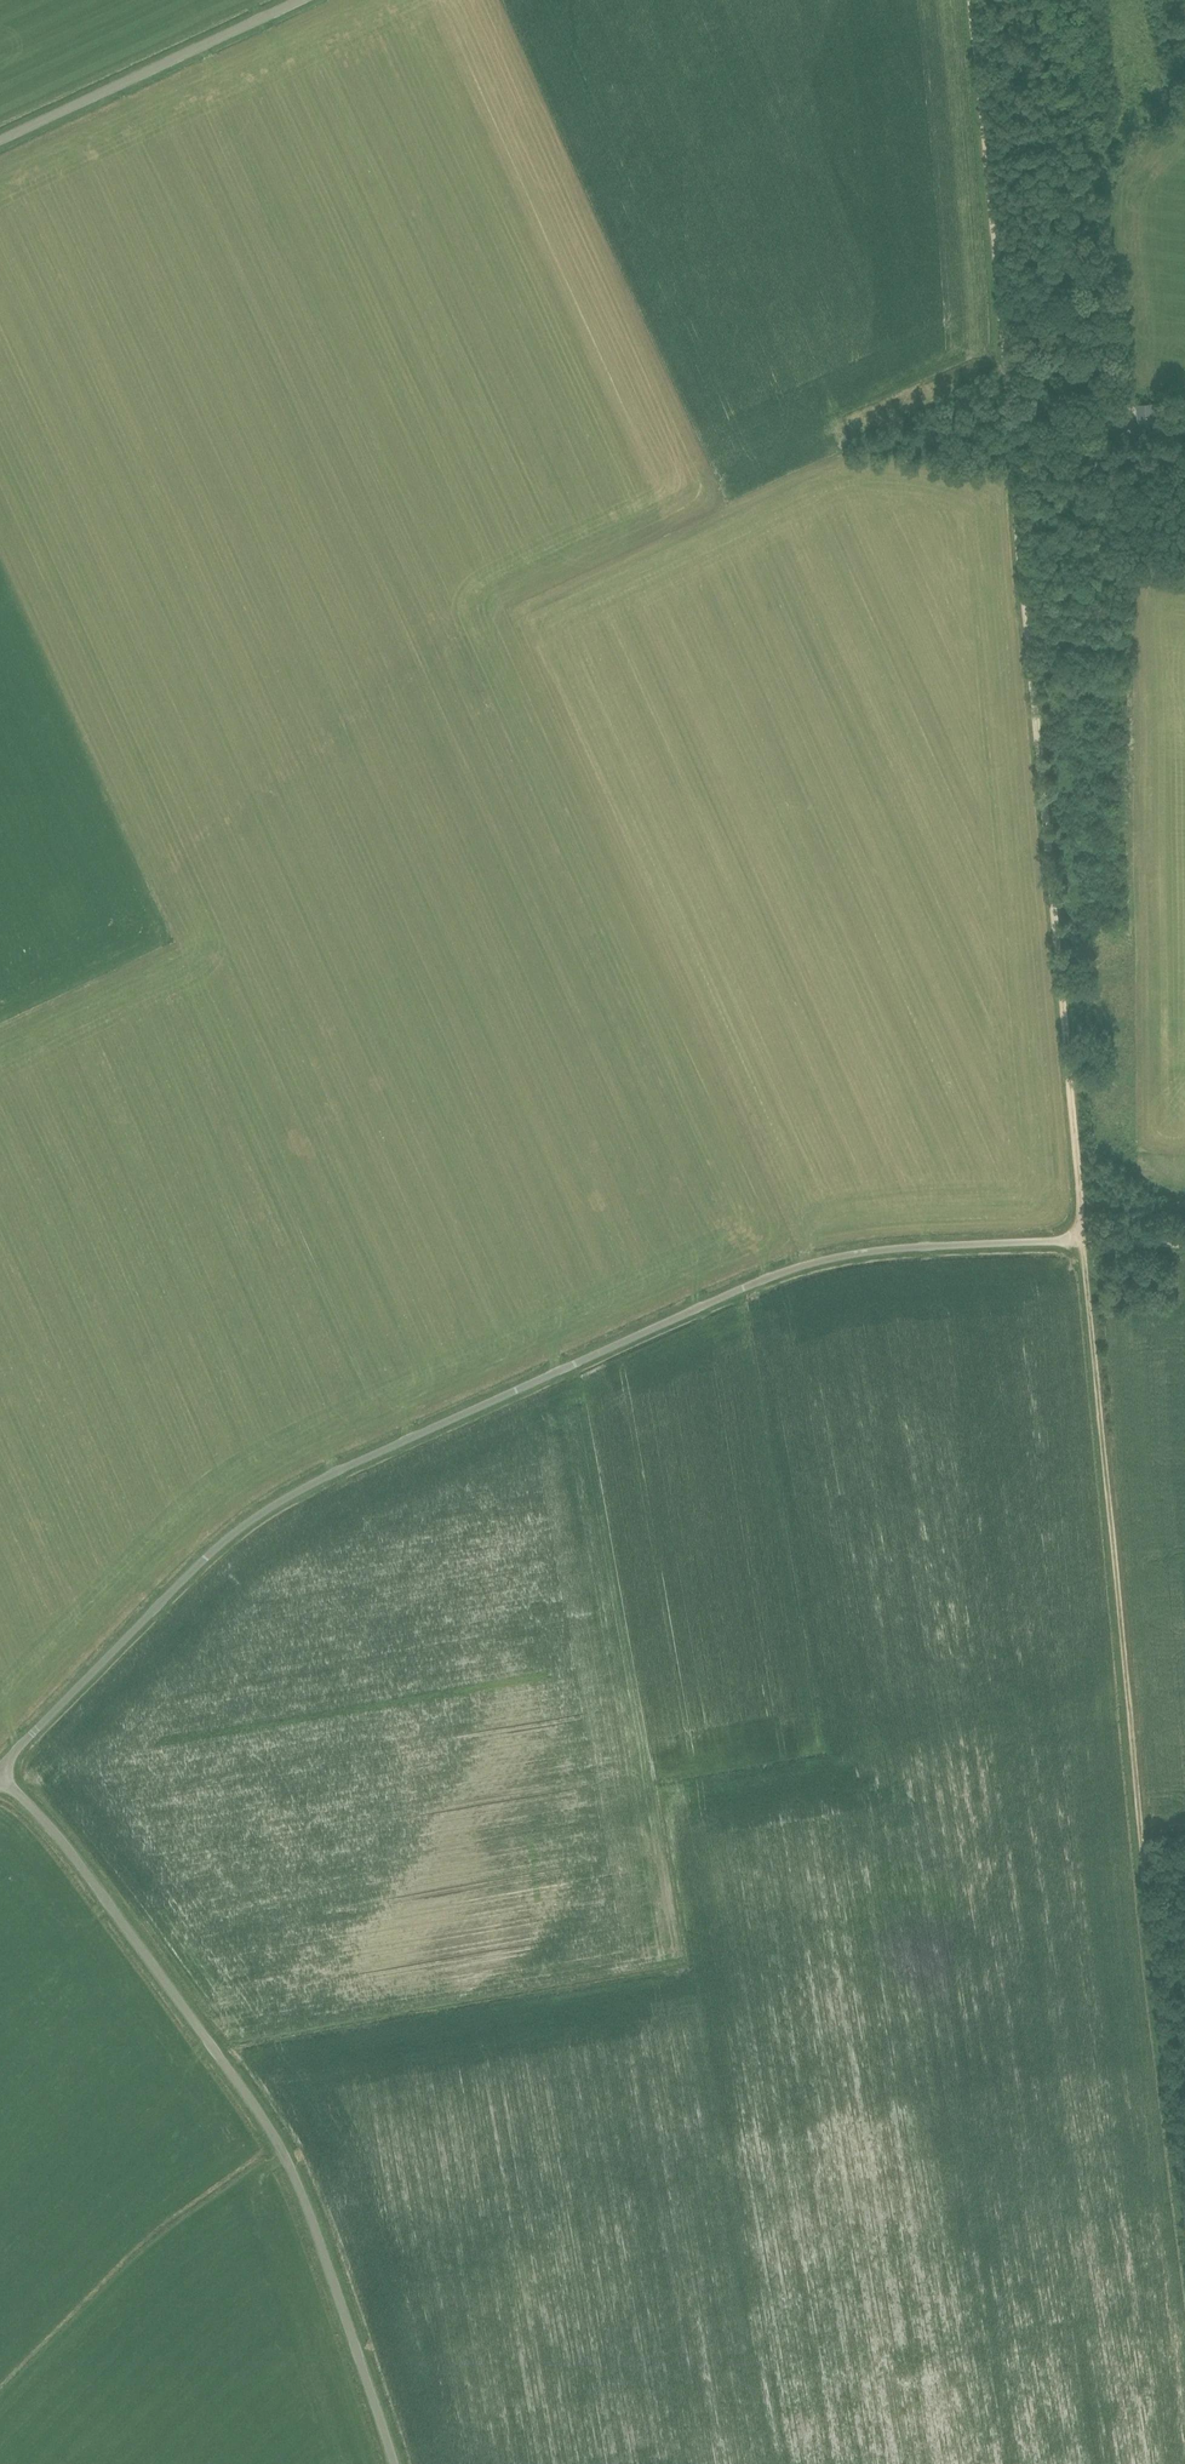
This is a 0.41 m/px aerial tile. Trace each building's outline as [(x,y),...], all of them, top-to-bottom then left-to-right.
[(1154,413),(1160,413),(1159,404),(1137,405),(1139,425),(1155,424),(1154,413)]
